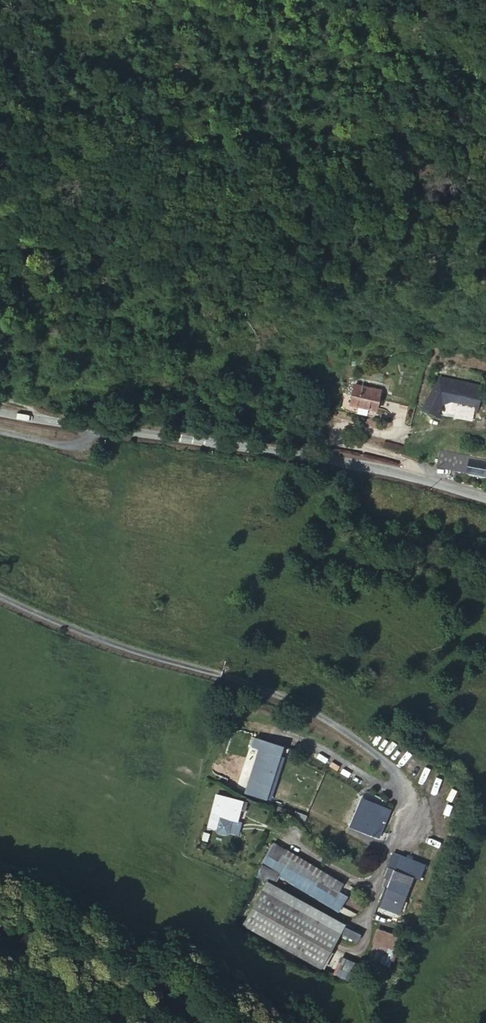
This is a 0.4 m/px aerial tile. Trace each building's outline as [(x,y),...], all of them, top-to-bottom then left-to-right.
[(480,385),(441,375),(425,404),(436,411),(443,400),(451,398),(476,404),(480,385)] [(378,411),(381,391),(354,387),(351,406),(378,411)] [(474,408),(450,401),(446,410),(472,417),(474,408)] [(437,453),(435,469),(485,477),(485,461),(437,453)] [(260,802),(274,757),(256,751),(242,797),(260,802)] [(279,758),(274,757),(260,802),(265,804),(279,758)] [(353,827),(365,798),(360,796),(348,824),(353,827)] [(381,805),(365,798),(353,827),(369,834),(372,827),(379,812),(381,805)] [(232,821),(235,805),(222,802),(219,818),(232,821)] [(387,815),(379,812),(372,827),(381,831),(387,815)] [(277,845),(271,856),(335,894),(342,883),(277,845)] [(395,868),(387,888),(399,892),(407,873),(395,868)] [(399,892),(387,888),(380,908),(391,912),(399,892)] [(387,948),(396,951),(401,937),(379,930),(368,966),(386,972),(388,964),(382,962),(387,948)] [(349,982),(358,965),(341,957),(333,975),(349,982)]
